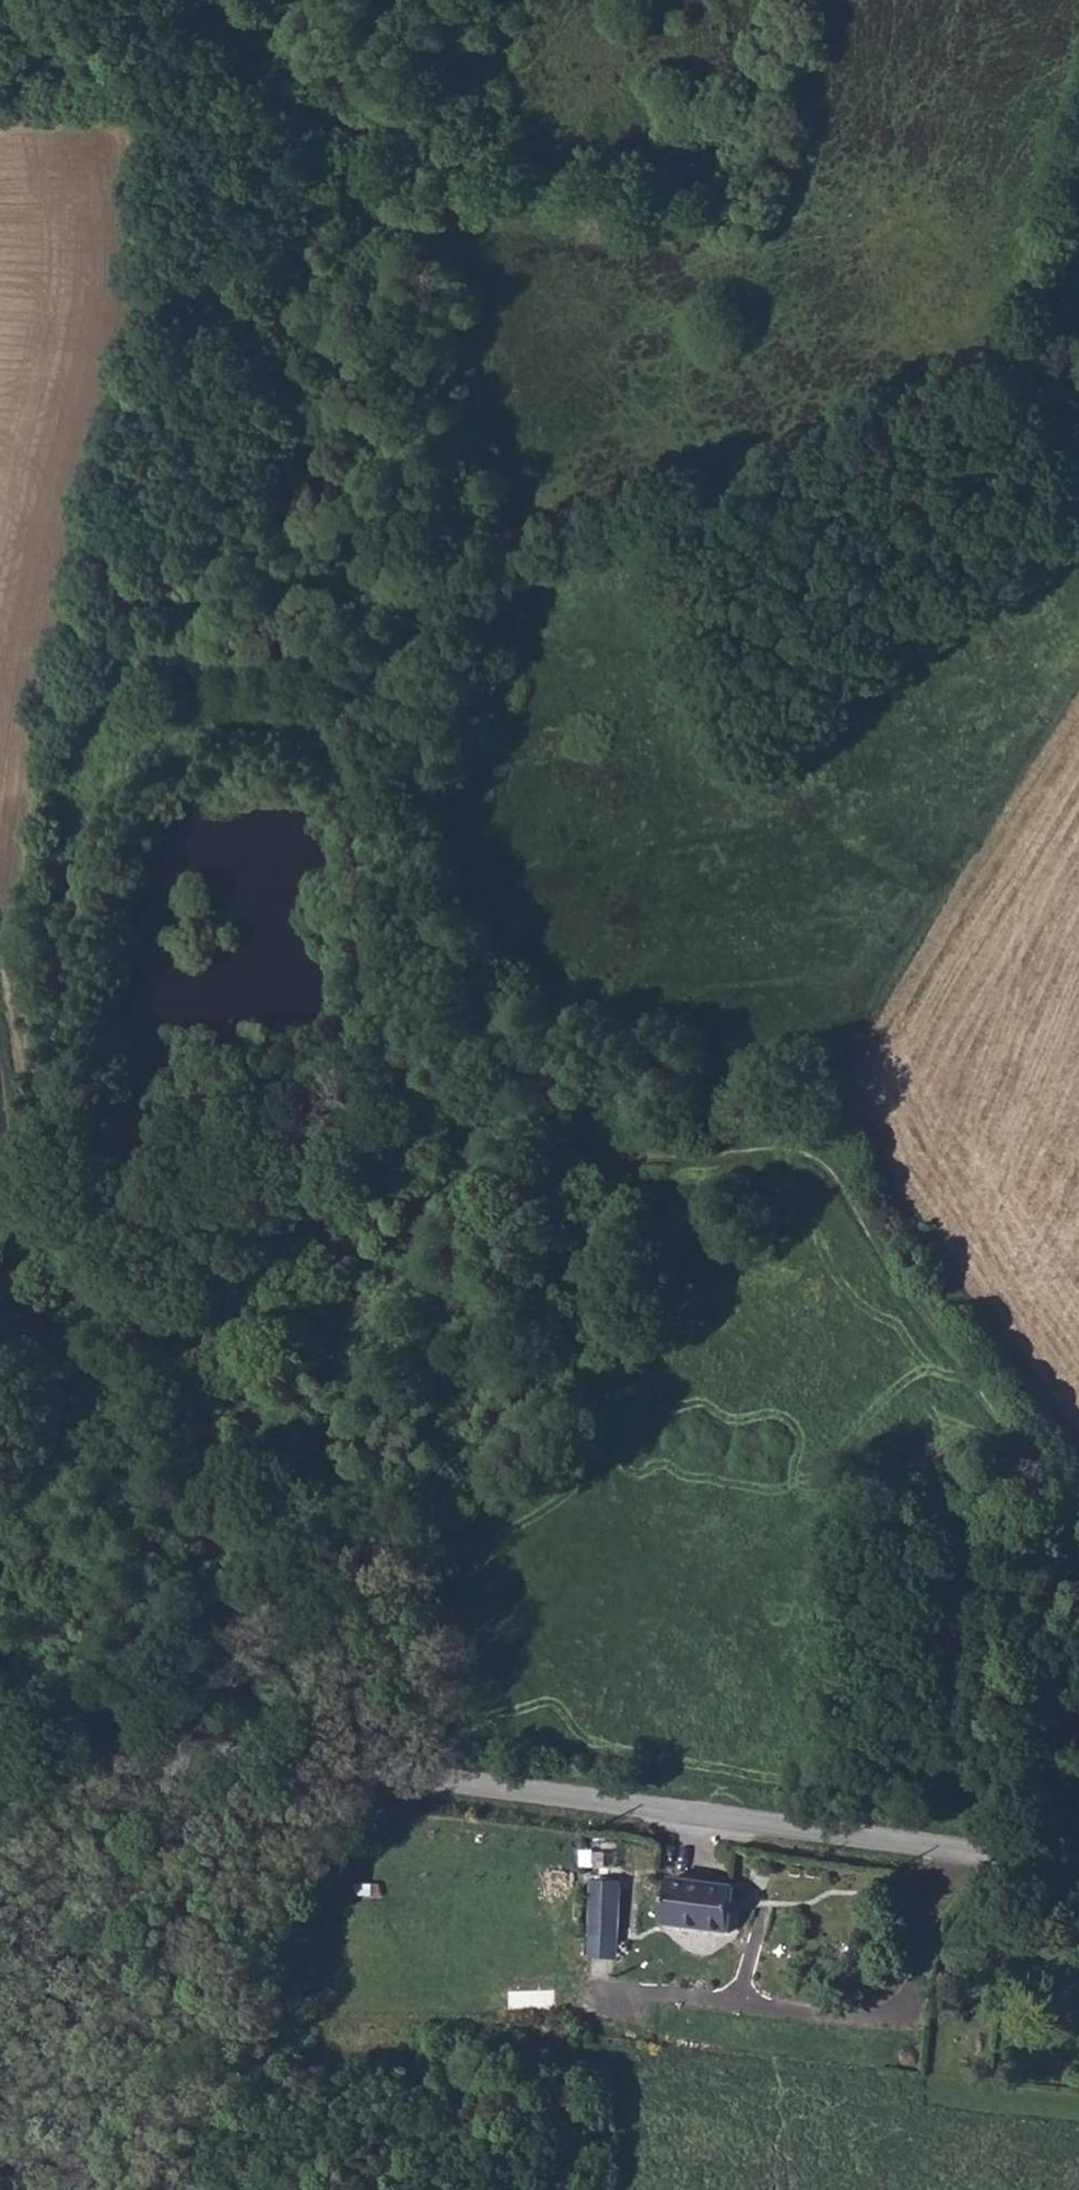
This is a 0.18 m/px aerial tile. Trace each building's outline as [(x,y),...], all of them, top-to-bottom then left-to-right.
[(659,1925),(726,1929),(729,1882),(662,1878),(659,1925)] [(583,1957),(615,1959),(621,1882),(589,1881),(583,1957)] [(550,1992),(501,1991),(501,2006),(549,2008),(550,1992)]
